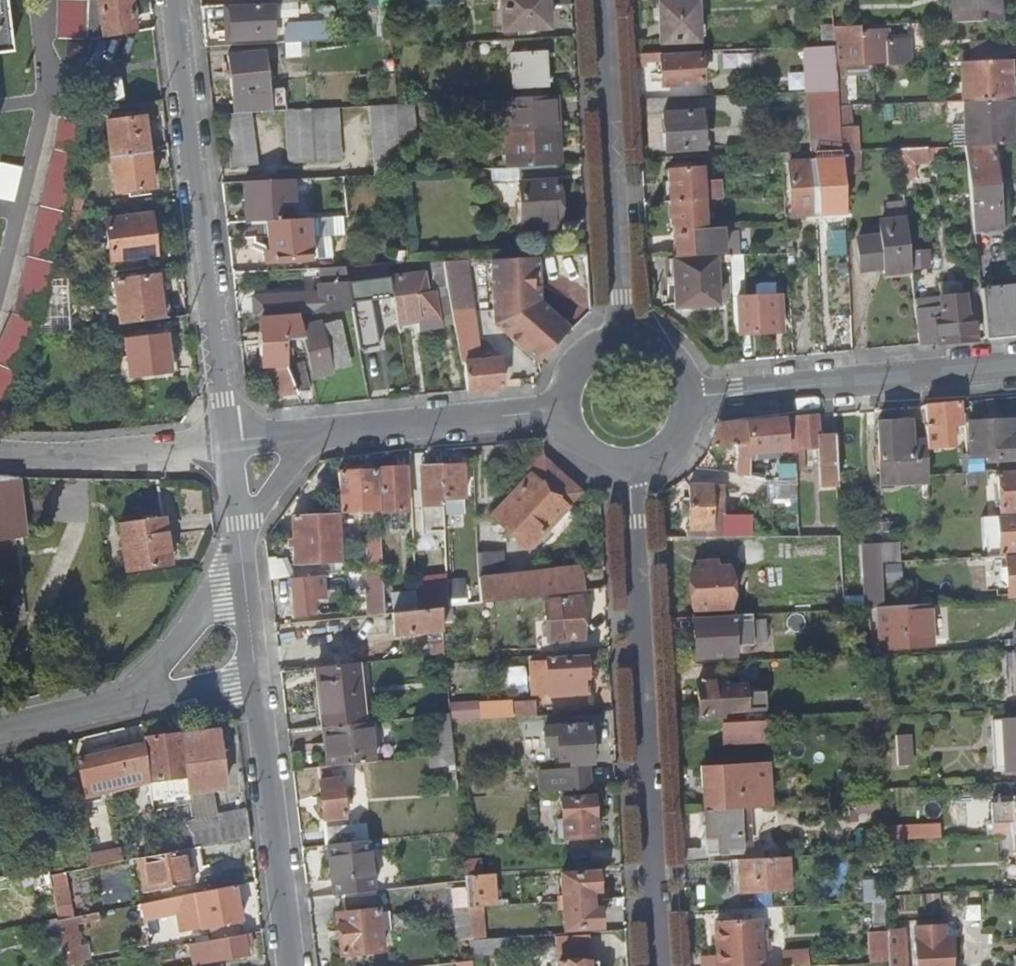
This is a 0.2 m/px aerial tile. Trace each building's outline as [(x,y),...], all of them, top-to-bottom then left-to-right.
[(52,42),(87,44),(89,0),(55,0),(52,42)] [(132,34),(128,0),(98,0),(97,0),(100,23),(90,26),(92,43),(132,34)] [(503,27),(549,24),(547,0),(501,0),(503,27)] [(998,19),(997,4),(993,4),(993,0),(951,0),(953,21),(998,19)] [(694,1),(656,2),(658,43),(696,41),(694,1)] [(271,5),(260,5),(227,8),(229,29),(230,38),(230,41),(273,38),(271,5)] [(227,8),(222,8),(225,41),(230,41),(230,38),(229,29),(227,8)] [(283,43),(293,42),(312,41),(311,28),(311,24),(286,26),(283,35),(283,43)] [(822,24),(823,44),(833,43),(832,27),(832,24),(822,24)] [(832,27),(833,43),(835,68),(909,64),(907,41),(887,42),(886,32),(861,34),(860,26),(832,27)] [(972,39),(973,54),(1008,53),(1007,39),(972,39)] [(293,42),(283,43),(269,44),(269,56),(294,54),(293,42)] [(836,90),(835,68),(833,43),(823,44),(802,45),(804,91),(808,91),(836,90)] [(541,49),(511,51),(513,84),(543,82),(541,49)] [(233,115),(248,114),(283,111),(282,99),(280,90),(276,90),(274,81),(271,81),(269,72),(263,72),(260,51),(225,56),(233,115)] [(699,54),(660,55),(661,83),(700,82),(699,54)] [(965,100),(969,100),(1011,98),(1010,57),(963,60),(965,100)] [(122,77),(104,79),(106,100),(125,98),(122,77)] [(839,126),(837,106),(836,90),(808,91),(809,150),(826,150),(841,149),(839,126)] [(509,130),(553,127),(551,92),(515,95),(517,116),(508,116),(509,130)] [(507,95),(508,116),(517,116),(515,95),(507,95)] [(971,144),(995,143),(1013,142),(1011,98),(969,100),(970,121),(971,144)] [(400,103),(403,137),(419,136),(416,102),(400,103)] [(398,172),(406,171),(403,137),(400,103),(368,105),(374,173),(398,172)] [(839,126),(851,126),(850,105),(837,106),(839,126)] [(336,108),(283,111),(287,164),(340,161),(336,108)] [(699,111),(663,112),(665,148),(701,146),(699,111)] [(248,114),(233,115),(223,116),(229,169),(254,166),(248,114)] [(112,160),(147,155),(144,119),(108,124),(112,160)] [(82,124),(57,120),(52,150),(77,155),(82,124)] [(971,144),(970,121),(957,123),(958,145),(964,144),(971,144)] [(839,126),(841,149),(857,149),(856,125),(851,126),(839,126)] [(512,164),(515,164),(556,161),(553,127),(509,130),(512,164)] [(995,143),(971,144),(964,144),(974,227),(1005,223),(1003,204),(1005,203),(1005,196),(994,198),(991,180),(999,179),(995,143)] [(897,147),(899,163),(928,161),(927,146),(897,147)] [(841,149),(841,154),(842,173),(859,173),(857,149),(841,149)] [(77,158),(52,152),(13,313),(37,320),(77,158)] [(845,212),(842,173),(841,154),(827,155),(789,157),(792,214),(845,212)] [(151,189),(147,155),(112,160),(115,194),(151,189)] [(556,161),(515,164),(520,225),(533,225),(538,217),(560,215),(556,161)] [(665,180),(666,200),(698,199),(696,166),(671,167),(672,180),(665,180)] [(246,221),(265,220),(271,219),(270,194),(292,193),(291,179),(243,182),(246,221)] [(994,198),(1005,196),(1003,179),(999,179),(991,180),(994,198)] [(718,198),(698,199),(666,200),(668,222),(673,222),(674,254),(729,252),(732,252),(731,234),(719,235),(718,226),(703,227),(701,205),(718,204),(718,198)] [(305,216),(308,254),(327,253),(325,229),(339,228),(338,213),(305,216)] [(69,215),(65,233),(75,231),(73,214),(69,215)] [(151,215),(106,221),(111,262),(155,256),(151,215)] [(305,216),(271,219),(265,220),(267,250),(272,250),(272,257),(308,254),(305,216)] [(885,272),(912,269),(906,218),(888,221),(890,237),(882,237),(859,240),(861,269),(885,266),(885,272)] [(890,237),(888,221),(881,221),(882,237),(890,237)] [(915,267),(932,266),(931,249),(915,250),(915,267)] [(731,278),(741,278),(739,251),(732,252),(729,252),(730,259),(731,278)] [(537,298),(535,252),(488,255),(493,322),(536,361),(556,339),(569,325),(537,298)] [(729,252),(674,254),(670,255),(673,305),(716,303),(714,260),(730,259),(729,252)] [(450,309),(470,306),(464,257),(441,259),(445,283),(450,309)] [(445,283),(441,259),(428,260),(432,285),(445,283)] [(978,260),(981,286),(995,285),(994,275),(988,276),(986,259),(978,260)] [(295,315),(352,311),(346,283),(343,265),(328,266),(330,282),(318,283),(319,293),(256,298),(258,318),(295,315)] [(386,277),(390,298),(394,315),(407,312),(410,325),(436,320),(432,290),(423,291),(420,272),(386,277)] [(127,325),(175,319),(173,302),(168,302),(164,277),(122,283),(127,325)] [(346,283),(352,311),(359,352),(378,349),(370,302),(390,298),(386,277),(346,283)] [(731,278),(732,296),(737,296),(738,331),(773,330),(773,313),(778,313),(777,293),(741,294),(741,278),(731,278)] [(981,286),(987,336),(1015,333),(1015,283),(995,285),(981,286)] [(937,313),(918,314),(921,342),(978,337),(975,314),(968,314),(965,292),(943,294),(945,317),(938,317),(937,313)] [(470,306),(450,309),(463,391),(499,387),(495,360),(477,362),(470,306)] [(396,327),(410,325),(407,312),(394,315),(396,327)] [(12,315),(0,342),(0,408),(36,326),(12,315)] [(301,338),(299,329),(295,316),(256,321),(258,342),(278,340),(301,338)] [(299,329),(301,338),(312,380),(335,376),(328,325),(299,329)] [(166,336),(125,342),(130,380),(169,374),(166,336)] [(294,394),(281,365),(278,340),(258,342),(261,367),(269,367),(278,396),(294,394)] [(281,365),(294,394),(308,393),(300,364),(281,365)] [(930,425),(926,425),(927,435),(927,445),(954,445),(952,424),(962,423),(961,398),(929,401),(930,425)] [(820,432),(819,412),(797,414),(799,443),(795,443),(796,462),(806,462),(806,444),(820,443),(820,432)] [(783,415),(746,419),(748,449),(785,446),(783,415)] [(898,416),(878,418),(880,455),(897,454),(898,477),(929,476),(929,474),(927,445),(927,435),(922,435),(912,436),(911,417),(898,418),(898,416)] [(967,453),(968,459),(997,458),(1015,457),(1015,437),(1012,438),(1011,416),(971,420),(972,452),(967,453)] [(748,449),(746,419),(718,421),(713,436),(706,449),(706,450),(729,448),(731,463),(743,462),(748,449)] [(820,432),(820,443),(821,480),(837,480),(836,431),(820,432)] [(544,458),(541,444),(522,463),(531,472),(495,511),(527,544),(579,489),(576,489),(544,458)] [(897,454),(880,455),(881,478),(898,477),(897,454)] [(701,457),(690,471),(704,472),(702,455),(701,457)] [(997,470),(997,458),(968,459),(968,472),(997,470)] [(464,464),(442,465),(445,513),(453,512),(452,508),(463,507),(462,497),(465,496),(464,464)] [(445,517),(445,513),(442,465),(422,465),(423,501),(431,517),(445,517)] [(377,469),(377,472),(378,509),(378,512),(387,512),(387,530),(403,529),(403,511),(404,511),(403,468),(377,469)] [(998,472),(999,508),(1015,508),(1015,471),(998,472)] [(340,511),(378,509),(377,472),(338,474),(340,511)] [(798,494),(797,476),(767,478),(768,495),(798,494)] [(3,600),(23,597),(16,542),(28,539),(19,480),(0,478),(0,582),(3,600)] [(689,535),(733,534),(733,513),(723,513),(723,484),(690,484),(689,504),(683,504),(683,513),(689,513),(689,535)] [(313,561),(338,559),(337,516),(292,517),(292,561),(313,561)] [(998,517),(999,555),(1015,554),(1015,516),(998,517)] [(164,519),(120,525),(127,572),(170,567),(164,519)] [(896,531),(896,523),(882,524),(882,531),(896,531)] [(368,569),(380,568),(379,529),(372,530),(372,536),(367,536),(368,569)] [(897,544),(882,545),(882,547),(882,562),(898,561),(897,544)] [(882,562),(882,547),(864,547),(864,605),(865,605),(868,605),(874,605),(880,605),(883,605),(882,582),(882,562)] [(999,555),(981,556),(981,564),(1005,563),(1007,591),(1015,591),(1015,554),(999,555)] [(342,559),(338,559),(313,561),(313,574),(323,573),(342,571),(342,559)] [(479,573),(480,599),(580,588),(578,562),(479,573)] [(729,605),(727,564),(689,566),(691,607),(729,605)] [(368,569),(367,569),(369,611),(382,610),(380,568),(368,569)] [(313,574),(291,577),(295,614),(315,611),(313,596),(325,595),(323,573),(313,574)] [(449,603),(449,587),(420,590),(421,606),(440,604),(449,603)] [(421,606),(420,590),(420,589),(398,592),(398,609),(421,606)] [(582,635),(580,596),(545,598),(547,636),(582,635)] [(927,602),(883,605),(880,605),(874,605),(875,646),(901,645),(900,638),(929,636),(927,602)] [(421,606),(398,609),(393,610),(395,630),(442,625),(440,604),(421,606)] [(702,637),(703,654),(730,653),(729,617),(692,618),(693,638),(702,637)] [(702,637),(693,638),(694,654),(703,654),(702,637)] [(428,652),(444,650),(443,639),(427,640),(428,652)] [(1008,649),(1008,673),(1014,673),(1015,686),(1015,649),(1008,649)] [(579,671),(584,670),(583,652),(543,657),(546,691),(579,687),(579,671)] [(323,725),(362,720),(355,661),(316,666),(323,725)] [(513,687),(529,687),(529,665),(513,665),(513,687)] [(744,720),(750,720),(749,693),(744,693),(744,685),(719,685),(719,680),(696,681),(698,716),(719,716),(719,709),(744,708),(744,720)] [(515,713),(536,711),(535,695),(514,697),(515,713)] [(885,718),(873,718),(873,731),(885,730),(885,718)] [(327,763),(338,762),(371,758),(367,720),(362,720),(323,725),(327,763)] [(744,720),(705,722),(706,741),(750,740),(750,720),(744,720)] [(993,722),(995,770),(1015,768),(1015,720),(993,722)] [(562,760),(563,787),(588,785),(587,762),(589,762),(586,722),(550,724),(550,728),(545,729),(546,740),(551,740),(551,745),(557,744),(558,761),(562,760)] [(188,796),(210,793),(223,791),(216,737),(211,733),(180,736),(186,778),(188,796)] [(143,747),(148,783),(186,778),(180,736),(142,741),(143,747)] [(148,783),(143,747),(76,762),(85,800),(148,786),(148,783)] [(454,761),(453,749),(430,752),(431,763),(454,761)] [(338,762),(327,763),(318,764),(324,817),(343,815),(338,762)] [(705,809),(737,807),(748,807),(768,806),(765,766),(733,768),(720,769),(720,765),(702,766),(705,809)] [(186,778),(148,783),(148,786),(157,857),(200,849),(251,840),(249,824),(193,833),(188,796),(186,778)] [(220,820),(210,793),(188,796),(193,833),(249,824),(248,815),(220,820)] [(595,830),(593,793),(564,794),(566,831),(595,830)] [(1015,832),(1015,799),(991,800),(992,819),(1013,818),(1014,832),(1015,832)] [(878,801),(854,802),(855,812),(879,811),(878,801)] [(748,807),(737,807),(705,809),(707,847),(707,852),(741,849),(741,842),(749,842),(748,807)] [(325,825),(328,842),(365,838),(363,821),(325,825)] [(898,826),(899,838),(918,837),(917,825),(898,826)] [(880,827),(880,839),(899,838),(898,826),(880,827)] [(332,893),(341,892),(356,890),(354,876),(369,873),(365,838),(328,842),(326,842),(332,893)] [(682,849),(682,862),(708,861),(707,852),(707,847),(682,849)] [(157,857),(139,861),(145,894),(193,885),(190,867),(203,865),(200,849),(157,857)] [(116,852),(96,856),(98,868),(118,864),(116,852)] [(462,855),(463,871),(479,870),(478,854),(462,855)] [(96,856),(87,857),(89,870),(94,869),(98,868),(96,856)] [(788,889),(787,857),(737,859),(738,892),(788,889)] [(562,870),(563,897),(591,895),(590,885),(598,885),(597,868),(562,870)] [(463,871),(464,879),(466,903),(479,902),(507,901),(507,893),(494,893),(493,870),(479,870),(463,871)] [(49,890),(66,887),(64,874),(47,877),(49,890)] [(893,876),(893,889),(908,888),(908,876),(893,876)] [(38,895),(49,893),(49,890),(47,877),(35,880),(38,895)] [(242,922),(235,886),(194,894),(202,930),(242,922)] [(52,906),(69,903),(66,887),(49,890),(49,893),(52,906)] [(374,888),(356,890),(341,892),(343,910),(335,911),(339,952),(380,948),(374,888)] [(188,904),(186,895),(139,904),(141,914),(188,904)] [(591,895),(563,897),(565,925),(600,924),(599,903),(591,904),(591,895)] [(873,901),(875,932),(886,931),(886,929),(884,900),(873,901)] [(466,903),(466,905),(469,937),(482,936),(479,902),(466,903)] [(72,916),(69,903),(52,906),(55,919),(72,916)] [(455,937),(469,937),(466,905),(453,906),(455,937)] [(100,920),(98,911),(83,914),(85,923),(100,920)] [(63,964),(83,961),(74,916),(72,916),(55,919),(55,920),(56,925),(58,935),(59,943),(63,964)] [(759,919),(717,921),(719,965),(762,965),(759,919)] [(42,927),(43,938),(58,935),(56,925),(42,927)] [(949,935),(943,936),(942,926),(915,927),(917,965),(951,965),(949,935)] [(888,962),(889,965),(906,965),(903,928),(886,929),(886,931),(888,962)] [(870,963),(888,962),(886,931),(875,932),(868,932),(870,963)] [(249,946),(247,933),(208,940),(211,959),(245,953),(244,947),(249,946)] [(482,936),(469,937),(470,950),(501,948),(500,934),(482,936)] [(58,935),(43,938),(45,945),(59,943),(58,935)] [(587,957),(587,965),(598,965),(598,956),(587,957)] [(587,957),(559,958),(559,965),(587,965),(587,957)]
